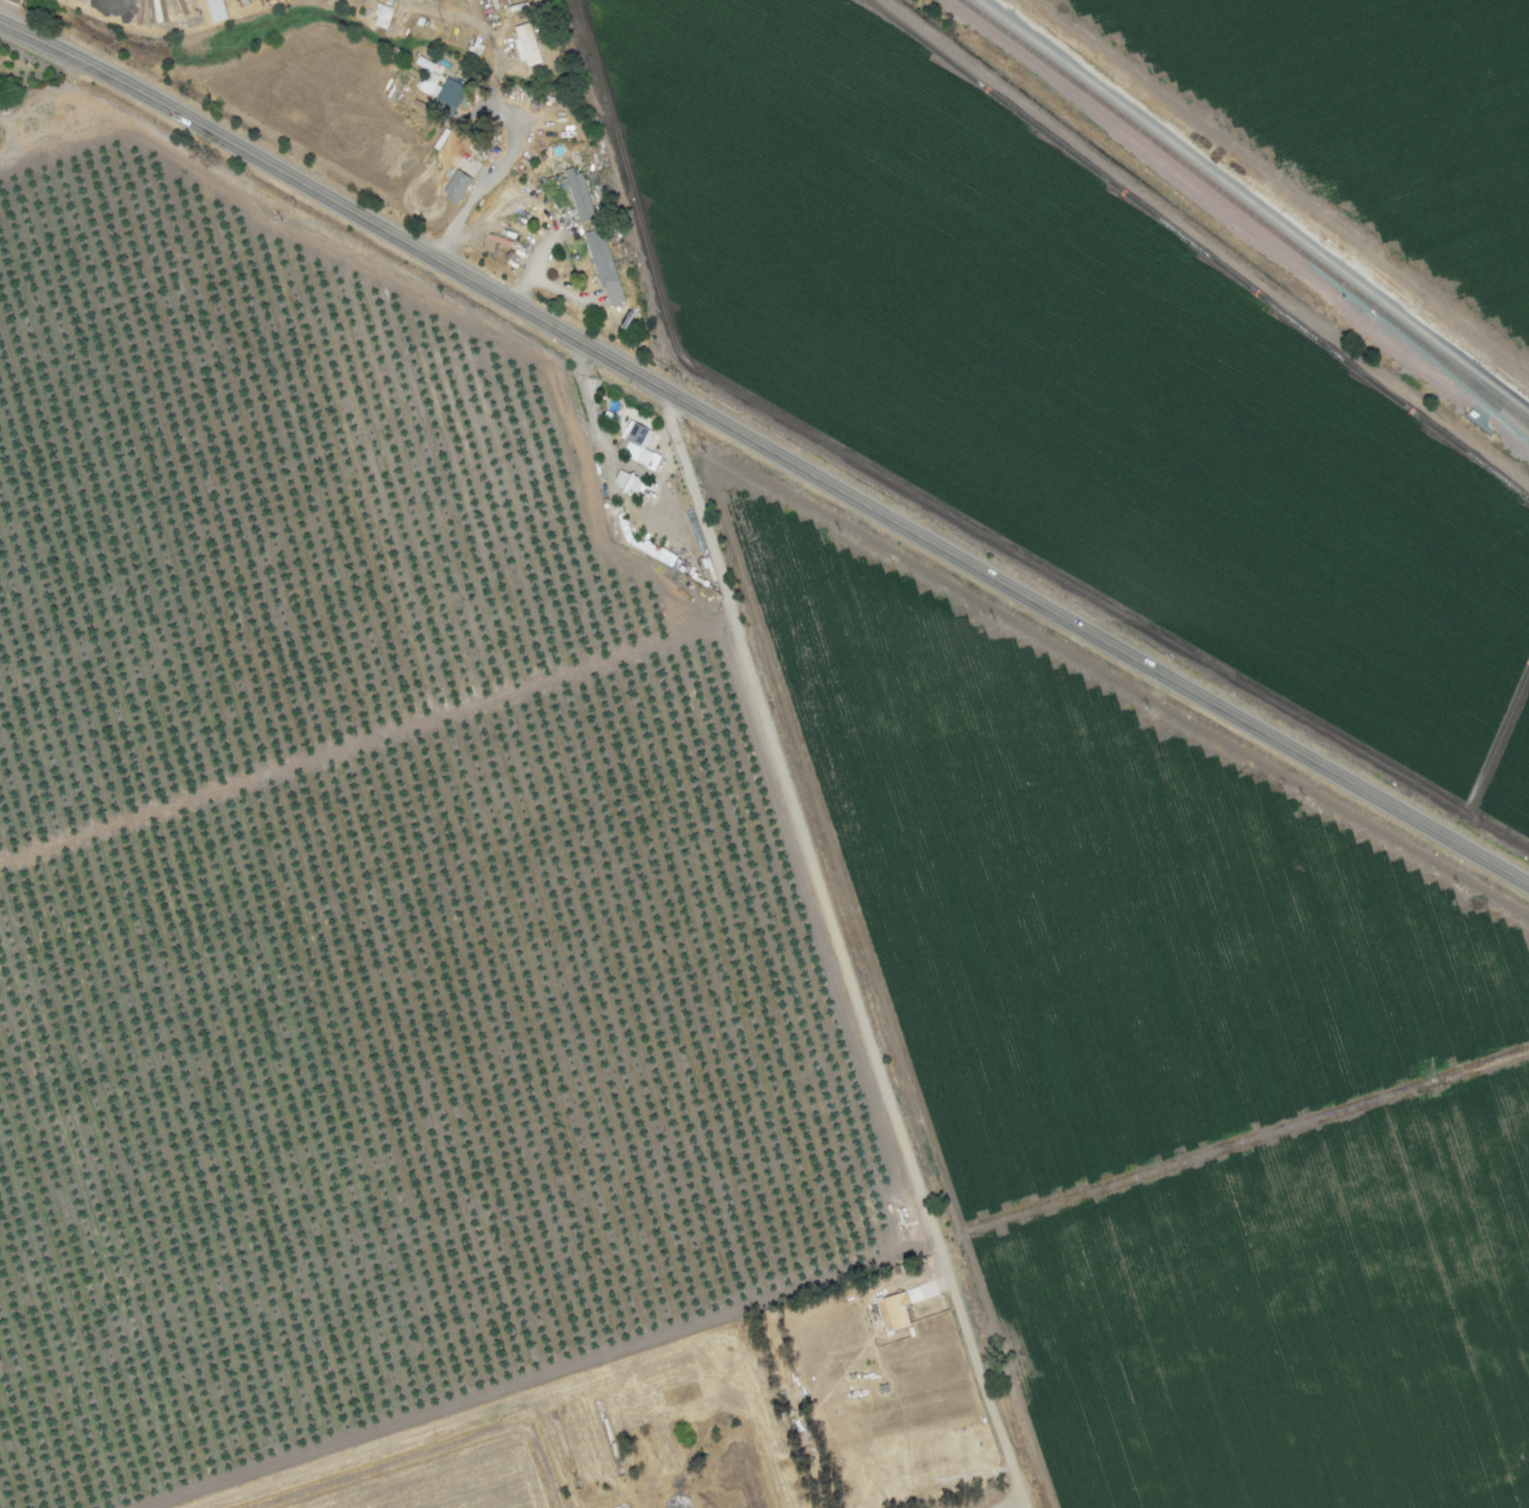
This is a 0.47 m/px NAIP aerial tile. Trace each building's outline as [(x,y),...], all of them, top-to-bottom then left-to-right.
[(222,0),(205,0),(212,23),(227,18),(222,0)] [(373,14),(376,15),(373,25),(385,29),(393,8),(377,2),(373,14)] [(527,69),(514,31),(531,25),(545,64),(527,69)] [(436,76),(416,66),(421,55),(440,65),(436,76)] [(563,170),(565,178),(561,179),(563,189),(569,187),(578,222),(594,218),(582,172),(574,174),(572,167),(563,170)] [(446,194),(460,170),(476,182),(459,206),(446,194)] [(603,285),(609,306),(623,302),(601,227),(583,233),(598,287),(603,285)] [(658,434),(628,420),(614,452),(654,470),(660,456),(650,452),(658,434)] [(643,481),(618,470),(612,484),(636,495),(643,481)] [(675,557),(626,533),(622,542),(671,566),(675,557)] [(875,1299),(884,1333),(909,1326),(903,1305),(937,1295),(933,1282),(875,1299)]
